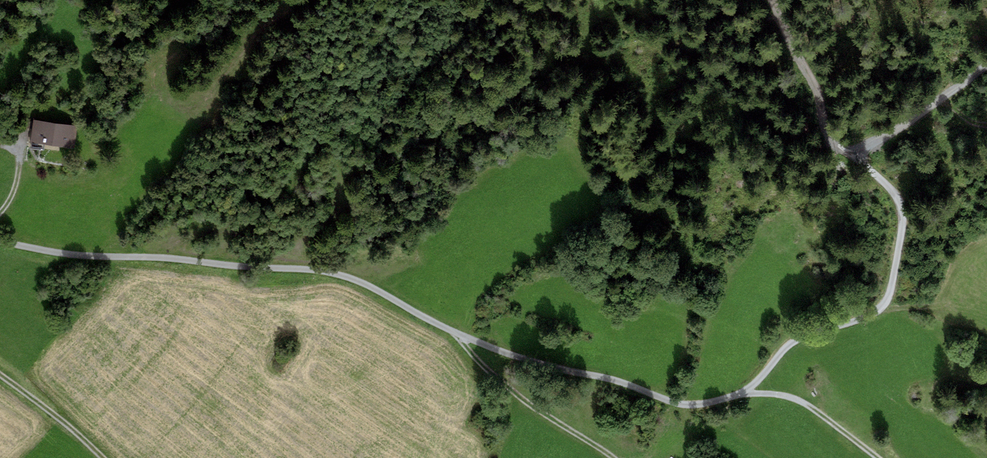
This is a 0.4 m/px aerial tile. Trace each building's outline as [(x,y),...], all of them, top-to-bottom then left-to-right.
[(78,123),(34,118),(30,148),(62,152),(62,147),(75,149),(78,123)]
